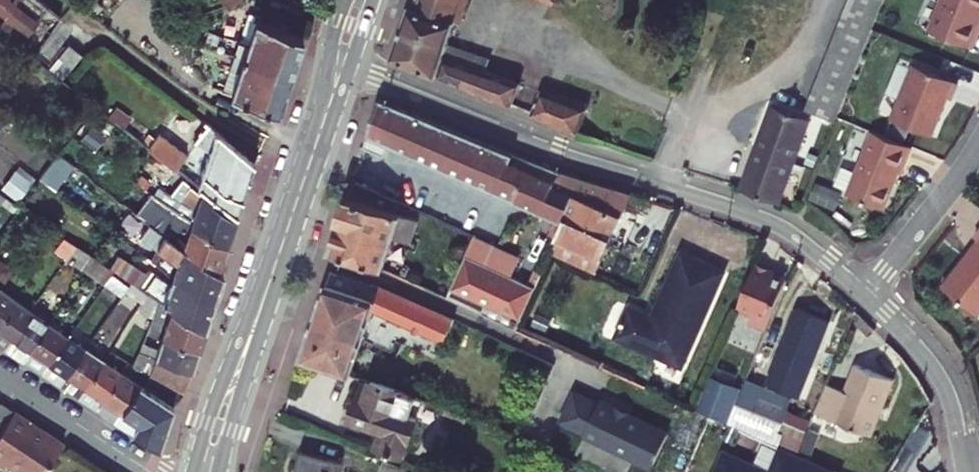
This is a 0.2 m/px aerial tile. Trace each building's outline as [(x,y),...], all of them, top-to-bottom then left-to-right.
[(57,7),(48,0),(0,0),(0,29),(24,48),(57,7)] [(236,9),(244,0),(227,0),(236,9)] [(452,41),(465,0),(417,0),(398,57),(516,104),(524,80),(487,68),(447,55),(452,41)] [(862,0),(853,0),(849,9),(879,21),(884,9),(862,0)] [(884,9),(887,0),(862,0),(884,9)] [(930,30),(975,48),(978,38),(978,0),(942,0),(930,30)] [(849,9),(844,21),(874,34),(879,21),(849,9)] [(310,37),(254,19),(242,56),(297,75),(310,37)] [(874,34),(844,21),(839,34),(869,45),(874,34)] [(869,45),(839,34),(834,45),(864,58),(869,45)] [(447,55),(487,68),(491,54),(452,41),(447,55)] [(73,80),(92,56),(78,45),(59,69),(73,80)] [(864,58),(834,45),(830,58),(860,70),(864,58)] [(297,75),(242,56),(239,66),(249,69),(241,96),(285,111),(297,75)] [(830,58),(824,71),(855,83),(860,70),(830,58)] [(963,81),(918,63),(896,118),(937,134),(952,95),(957,97),(963,81)] [(241,96),(249,69),(239,66),(230,92),(241,96)] [(855,83),(824,71),(820,82),(850,94),(855,83)] [(850,94),(820,82),(815,95),(845,107),(850,94)] [(547,87),(537,113),(583,132),(595,100),(547,87)] [(845,107),(815,95),(810,107),(840,118),(845,107)] [(478,136),(387,99),(371,145),(392,154),(397,144),(562,220),(580,175),(478,136)] [(777,103),(761,145),(799,158),(814,117),(777,103)] [(246,219),(265,164),(217,127),(205,142),(217,151),(205,188),(246,219)] [(918,145),(878,130),(854,193),(891,208),(902,181),(899,179),(903,170),(906,171),(907,172),(918,145)] [(195,158),(166,136),(155,150),(184,172),(195,158)] [(761,145),(746,186),(748,187),(784,200),(799,158),(761,145)] [(549,249),(600,271),(638,194),(580,175),(562,220),(549,249)] [(379,204),(382,191),(359,181),(337,250),(383,266),(394,233),(407,237),(414,216),(379,204)] [(168,198),(201,220),(200,223),(236,249),(244,225),(195,187),(187,197),(175,188),(168,198)] [(13,197),(1,188),(0,190),(0,206),(4,209),(13,197)] [(4,209),(18,219),(27,207),(24,205),(13,197),(4,209)] [(153,205),(146,214),(175,235),(227,273),(236,249),(200,223),(195,236),(153,205)] [(175,235),(156,260),(180,278),(221,308),(232,276),(227,273),(175,235)] [(515,277),(523,259),(478,239),(470,258),(515,277)] [(95,268),(102,258),(85,247),(78,256),(95,268)] [(948,287),(978,312),(978,248),(948,287)] [(621,337),(687,367),(730,273),(687,253),(661,310),(665,312),(662,319),(657,317),(635,307),(621,337)] [(114,279),(121,270),(102,258),(95,268),(93,270),(98,274),(101,270),(114,279)] [(458,321),(387,288),(336,268),(307,356),(357,372),(358,373),(379,308),(451,343),(458,321)] [(138,282),(136,280),(121,270),(114,279),(112,283),(130,294),(132,292),(138,282)] [(149,278),(141,272),(136,280),(138,282),(155,293),(162,298),(170,287),(152,274),(149,278)] [(773,278),(758,272),(740,317),(754,323),(751,330),(769,337),(788,288),(771,281),(773,278)] [(221,308),(180,278),(169,303),(213,332),(221,308)] [(150,302),(155,293),(138,282),(132,292),(149,303),(150,302)] [(6,292),(0,301),(0,341),(14,350),(38,313),(6,292)] [(165,311),(169,303),(162,298),(155,293),(150,302),(165,311)] [(169,303),(165,311),(155,333),(206,350),(213,332),(169,303)] [(32,361),(56,325),(38,313),(14,350),(32,361)] [(800,317),(770,389),(751,382),(731,430),(767,439),(784,396),(802,404),(832,330),(800,317)] [(32,361),(51,374),(75,338),(56,325),(32,361)] [(155,333),(147,352),(162,357),(199,370),(206,350),(155,333)] [(69,385),(93,350),(75,338),(51,374),(69,385)] [(94,350),(93,350),(69,385),(87,397),(111,362),(94,350)] [(142,361),(159,367),(162,357),(147,352),(142,361)] [(835,380),(852,387),(862,359),(845,353),(835,380)] [(162,357),(159,367),(161,368),(157,382),(192,392),(199,370),(162,357)] [(879,432),(901,375),(862,359),(852,387),(835,380),(823,410),(879,432)] [(129,374),(111,362),(87,397),(105,409),(129,374)] [(147,385),(129,374),(105,409),(123,420),(147,385)] [(411,454),(429,402),(378,381),(376,386),(370,383),(358,416),(390,427),(384,442),(411,454)] [(147,385),(123,420),(169,450),(181,409),(147,385)] [(712,389),(701,417),(731,429),(742,401),(712,389)] [(573,398),(561,426),(585,436),(584,440),(634,462),(636,458),(654,466),(668,435),(599,405),(597,408),(573,398)] [(5,401),(0,408),(0,431),(5,434),(20,411),(5,401)] [(5,434),(0,442),(0,460),(11,467),(13,464),(26,471),(49,471),(65,447),(68,442),(49,429),(46,434),(35,427),(38,422),(20,411),(5,434)] [(35,427),(46,434),(49,429),(38,422),(35,427)] [(348,459),(307,448),(300,471),(345,471),(348,459)] [(782,452),(774,471),(826,471),(782,452)] [(723,456),(716,471),(759,471),(723,456)] [(388,461),(384,471),(413,471),(388,461)]
